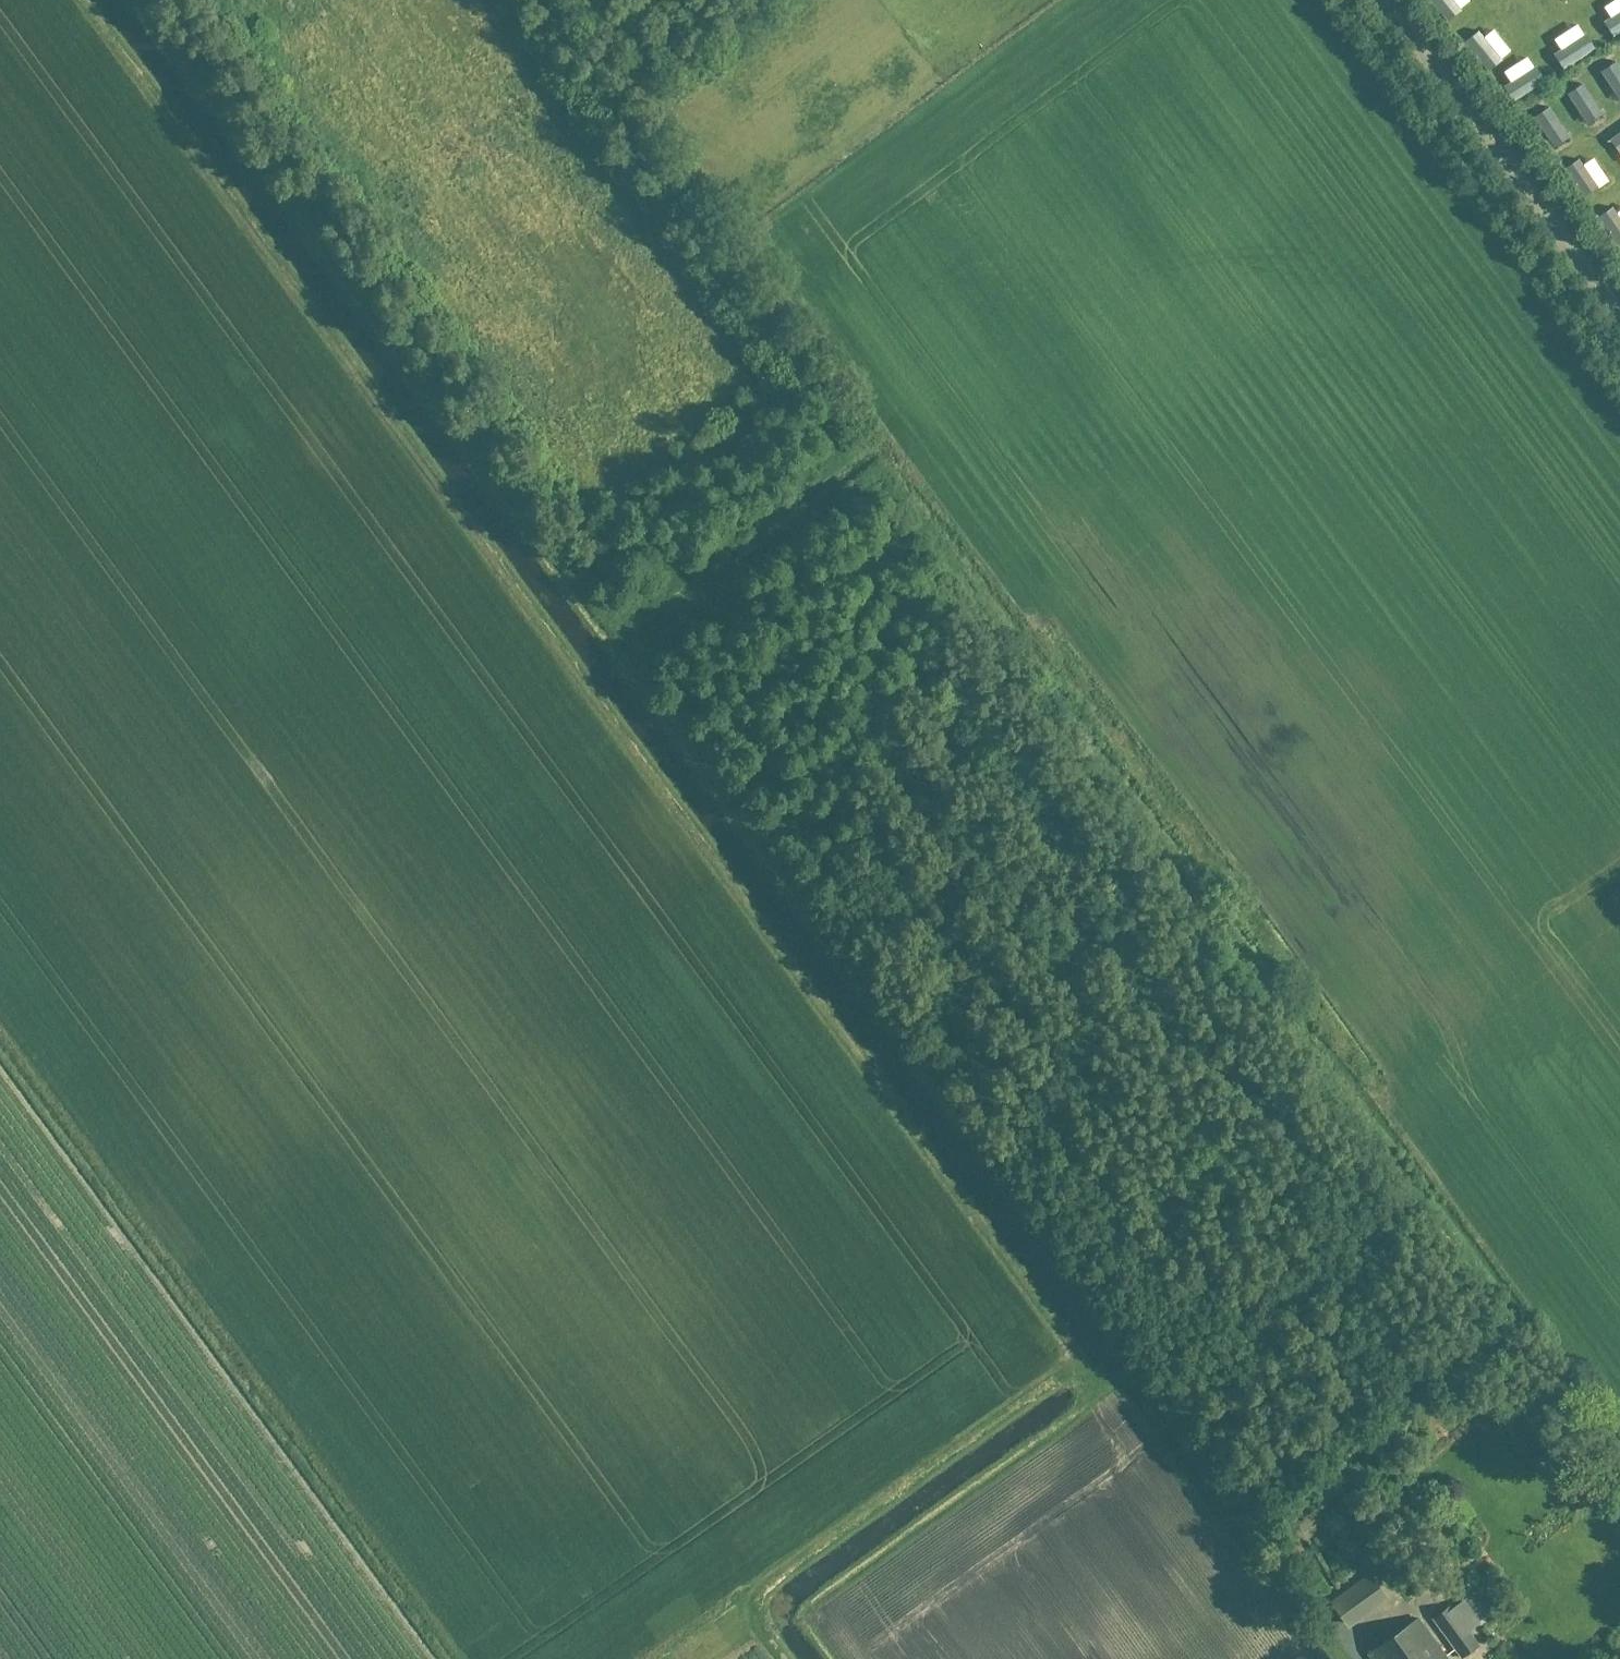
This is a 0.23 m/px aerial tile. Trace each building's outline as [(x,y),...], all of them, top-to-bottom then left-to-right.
[(1446,22),(1459,11),(1450,0),(1427,0),(1446,22)] [(1603,23),(1613,38),(1619,33),(1619,12),(1603,23)] [(1476,32),(1462,43),(1487,72),(1500,61),(1476,32)] [(1582,36),(1553,56),(1562,70),(1592,51),(1582,36)] [(1596,66),(1615,96),(1619,92),(1619,71),(1611,56),(1596,66)] [(1531,70),(1502,89),(1511,104),(1541,84),(1531,70)] [(1577,78),(1562,88),(1581,117),(1596,108),(1577,78)] [(1543,101),(1528,110),(1547,140),(1562,131),(1543,101)] [(1607,141),(1618,155),(1619,153),(1619,132),(1607,141)] [(1576,160),(1562,170),(1582,199),(1597,189),(1576,160)] [(1596,219),(1616,248),(1619,245),(1619,223),(1610,209),(1596,219)] [(1342,1595),(1328,1605),(1347,1631),(1360,1622),(1342,1595)] [(1478,1647),(1468,1632),(1479,1624),(1462,1602),(1452,1610),(1449,1607),(1432,1620),(1461,1658),(1478,1647)] [(1417,1619),(1368,1655),(1371,1658),(1447,1658),(1417,1619)]
